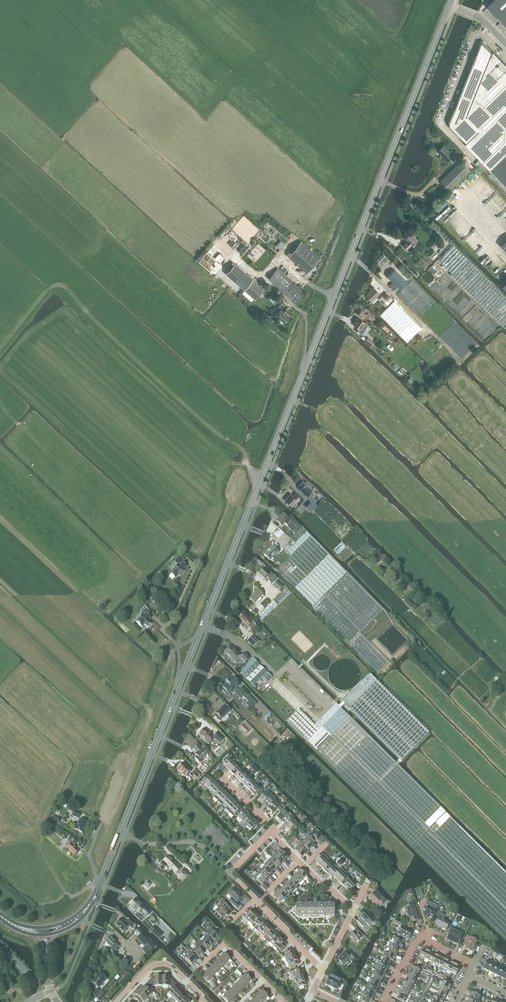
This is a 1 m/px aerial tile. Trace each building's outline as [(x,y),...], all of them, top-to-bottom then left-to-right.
[(487,6),(505,25),(505,0),(494,0),(487,6)] [(505,181),(505,63),(484,41),(481,41),(448,122),(449,126),(466,143),(487,165),(504,183),(505,181)] [(451,151),(444,144),(438,151),(448,161),(449,160),(450,160),(453,157),(453,156),(456,154),(452,150),(451,151)] [(450,190),(466,175),(471,170),(461,160),(441,181),(450,190)] [(412,246),(418,240),(410,233),(405,238),(407,241),(403,245),(407,249),(411,245),(412,246)] [(434,238),(428,243),(433,248),(438,243),(434,238)] [(302,241),(288,256),(307,273),(310,276),(317,268),(313,265),(320,258),(302,241)] [(465,287),(505,328),(505,327),(505,297),(480,270),(467,257),(453,244),(439,259),(452,273),(451,274),(465,287)] [(382,254),(377,259),(381,263),(383,261),(384,263),(388,259),(383,254),(382,254)] [(226,273),(255,299),(264,289),(235,263),(226,273)] [(296,303),(304,293),(292,282),(293,281),(277,268),(269,278),(285,292),(296,303)] [(387,276),(400,289),(407,282),(394,269),(387,276)] [(434,279),(434,278),(433,277),(432,275),(431,275),(430,274),(428,273),(427,273),(426,274),(425,274),(424,275),(423,276),(423,277),(422,278),(422,279),(422,280),(422,281),(423,282),(424,283),(425,284),(426,285),(428,285),(429,285),(430,285),(431,284),(432,283),(433,283),(433,282),(434,279)] [(397,294),(419,316),(434,301),(412,279),(397,294)] [(376,298),(378,296),(377,296),(380,293),(374,287),(366,295),(372,301),(375,298),(376,298)] [(421,327),(393,300),(386,292),(379,299),(380,301),(386,307),(379,314),(407,341),(421,327)] [(272,293),(268,298),(274,304),(278,299),(272,293)] [(284,322),(289,317),(281,309),(276,314),(284,322)] [(374,316),(368,311),(368,310),(366,309),(364,311),(361,310),(358,315),(363,318),(365,315),(372,320),(374,316)] [(354,325),(359,329),(359,330),(359,331),(359,332),(360,333),(362,334),(368,324),(364,322),(359,318),(354,325)] [(299,489),(306,495),(306,496),(312,501),(307,506),(311,511),(317,505),(314,503),(316,502),(315,498),(309,492),(312,489),(309,486),(310,485),(306,481),(305,483),(302,480),(298,485),(301,487),(299,489)] [(300,497),(296,493),(293,495),(291,493),(285,499),(292,505),(295,507),(298,504),(295,502),(300,497)] [(282,514),(276,522),(282,526),(284,523),(288,526),(287,526),(294,534),(299,529),(301,527),(293,518),(291,521),(288,518),(282,514)] [(288,559),(277,570),(313,607),(326,620),(377,673),(389,662),(360,632),(384,609),(347,572),(347,573),(302,527),(300,529),(295,534),(290,539),(292,541),(285,549),(281,552),(288,559)] [(342,542),(334,550),(338,555),(346,547),(342,542)] [(274,559),(276,557),(275,556),(279,552),(272,546),(264,555),(270,561),(273,558),(274,559)] [(174,570),(171,574),(176,578),(179,575),(184,570),(183,569),(186,566),(182,562),(185,560),(180,556),(177,559),(174,562),(178,565),(174,570)] [(374,566),(372,567),(374,569),(375,567),(376,567),(375,568),(381,573),(382,572),(384,573),(385,574),(387,571),(381,566),(383,564),(382,563),(384,562),(380,559),(379,560),(377,562),(374,566)] [(265,580),(267,578),(269,580),(267,581),(271,584),(277,579),(277,578),(274,576),(274,575),(273,576),(271,573),(269,575),(263,569),(259,574),(265,580)] [(277,580),(273,584),(279,590),(283,586),(277,580)] [(265,609),(258,615),(265,622),(293,595),(286,588),(271,603),(265,609)] [(259,602),(261,600),(260,599),(263,595),(258,589),(250,598),(255,603),(258,600),(259,602)] [(266,598),(260,604),(265,609),(271,603),(266,598)] [(139,620),(137,623),(142,627),(144,625),(148,628),(151,624),(148,621),(150,618),(146,614),(149,611),(145,607),(142,610),(145,613),(143,616),(142,616),(139,619),(139,620)] [(251,623),(249,622),(251,621),(244,613),(239,618),(246,625),(247,624),(249,626),(248,626),(252,630),(257,626),(253,622),(251,623)] [(438,616),(431,624),(436,629),(443,621),(438,616)] [(253,647),(260,641),(253,635),(247,641),(253,647)] [(231,646),(225,653),(234,662),(235,664),(240,659),(241,658),(240,657),(241,656),(240,656),(231,646)] [(241,656),(240,657),(241,658),(240,659),(245,664),(248,660),(250,659),(245,654),(244,653),(242,654),(241,656)] [(253,686),(267,672),(260,665),(253,658),(239,672),(246,679),(253,686)] [(349,661),(345,660),(341,660),(337,661),(334,664),(331,667),(329,670),(329,674),(329,678),(330,682),(332,686),(335,688),(339,690),(343,691),(347,690),(351,689),(354,687),(357,684),(359,680),(360,676),(359,672),(358,668),(356,665),(353,662),(349,661)] [(324,668),(324,666),(324,665),(323,664),(323,663),(321,662),(320,662),(319,661),(317,662),(316,662),(315,663),(314,664),(314,665),(313,666),(313,668),(314,669),(314,670),(315,671),(316,672),(318,672),(319,673),(320,672),(321,672),(323,671),(324,670),(324,669),(324,668)] [(217,677),(221,674),(219,671),(219,670),(217,667),(212,672),(217,677)] [(267,682),(271,678),(272,677),(267,673),(262,678),(267,682)] [(402,761),(429,733),(370,675),(343,702),(345,705),(402,761)] [(224,689),(222,690),(227,696),(229,694),(229,695),(239,686),(233,679),(230,681),(230,680),(224,685),(225,686),(223,688),(224,689)] [(249,702),(246,704),(250,709),(256,704),(249,697),(247,699),(249,702)] [(449,818),(450,817),(441,808),(350,718),(350,717),(341,708),(336,704),(315,726),(299,710),(287,721),(308,741),(317,751),(412,846),(505,938),(505,873),(449,818)] [(217,714),(215,715),(221,721),(222,720),(231,711),(224,705),(216,714),(217,714)] [(249,730),(244,724),(240,728),(246,734),(249,730)] [(205,729),(199,734),(209,744),(214,739),(219,744),(221,745),(225,741),(223,739),(218,733),(213,737),(205,729)] [(198,745),(194,749),(197,753),(196,754),(197,756),(195,758),(200,762),(202,760),(201,760),(207,754),(208,755),(210,752),(204,746),(202,748),(201,748),(198,745)] [(223,760),(221,763),(223,765),(226,768),(227,769),(233,763),(235,761),(232,758),(232,756),(229,753),(223,760)] [(183,763),(177,769),(182,774),(182,775),(183,776),(184,776),(185,777),(189,774),(192,777),(194,775),(198,779),(202,775),(196,769),(192,773),(183,763)] [(226,768),(224,770),(227,772),(228,770),(231,773),(237,767),(233,763),(227,769),(226,768)] [(207,770),(201,764),(197,768),(202,774),(207,770)] [(237,767),(231,773),(234,775),(232,777),(234,779),(236,778),(235,776),(241,771),(243,769),(239,765),(237,767)] [(241,771),(235,776),(236,778),(239,780),(245,774),(247,772),(243,769),(241,771)] [(245,774),(239,780),(242,783),(243,784),(248,778),(250,776),(247,772),(245,774)] [(201,782),(199,784),(202,787),(201,788),(205,791),(207,790),(208,788),(214,782),(213,781),(210,778),(210,779),(207,776),(206,777),(201,782)] [(242,783),(240,785),(242,787),(244,785),(246,788),(252,782),(254,780),(250,776),(248,778),(243,784),(242,783)] [(208,788),(207,790),(210,793),(212,792),(218,786),(215,783),(217,781),(216,779),(213,781),(214,782),(208,788)] [(252,782),(246,788),(249,791),(247,792),(250,795),(251,793),(250,792),(256,786),(258,784),(254,780),(252,782)] [(256,786),(250,792),(251,793),(254,796),(256,793),(259,796),(264,790),(262,788),(258,784),(256,786)] [(212,792),(210,793),(214,797),(222,790),(221,789),(218,786),(212,792)] [(222,790),(214,797),(218,801),(226,793),(223,790),(225,788),(223,787),(221,789),(222,790)] [(226,793),(218,801),(222,805),(230,797),(229,796),(226,793)] [(266,806),(274,798),(272,795),(270,797),(265,793),(258,800),(263,804),(264,803),(266,806)] [(230,797),(222,805),(226,809),(233,801),(230,798),(232,796),(231,794),(229,796),(230,797)] [(274,798),(266,806),(268,808),(268,809),(272,813),(279,806),(275,802),(276,800),(274,798)] [(233,801),(226,809),(229,813),(237,805),(236,804),(233,801)] [(237,805),(229,813),(233,816),(241,809),(238,806),(240,803),(239,802),(236,804),(237,805)] [(243,826),(251,818),(248,816),(249,815),(245,810),(237,817),(242,822),(240,824),(243,826)] [(282,821),(284,823),(292,815),(289,813),(288,815),(283,810),(276,817),(281,822),(282,821)] [(290,831),(297,824),(293,820),(294,818),(292,815),(284,823),(286,826),(285,826),(290,831)] [(58,826),(61,821),(55,817),(51,822),(58,826)] [(251,818),(243,826),(245,828),(247,827),(251,831),(258,824),(254,819),(253,820),(251,818)] [(83,833),(87,823),(80,819),(75,829),(83,833)] [(306,835),(314,843),(316,841),(317,841),(322,837),(315,830),(310,834),(309,832),(306,835)] [(312,845),(314,843),(306,835),(304,837),(306,839),(301,843),(307,850),(308,851),(313,846),(312,845)] [(67,848),(75,855),(79,851),(74,846),(78,841),(72,836),(69,839),(67,841),(71,844),(67,848)] [(301,843),(300,842),(297,844),(299,846),(294,850),(301,857),(306,853),(305,852),(307,850),(301,843)] [(280,849),(276,853),(284,862),(285,861),(288,858),(282,851),(280,849)] [(276,853),(272,857),(280,865),(283,862),(285,865),(287,863),(285,861),(284,862),(276,853)] [(321,853),(316,858),(318,861),(316,863),(319,866),(320,867),(328,859),(323,854),(323,855),(321,853)] [(174,862),(168,856),(160,864),(162,865),(160,867),(163,870),(168,865),(176,874),(182,868),(175,861),(174,862)] [(272,857),(268,861),(276,869),(277,868),(280,865),(272,857)] [(319,866),(317,867),(320,869),(321,868),(324,870),(330,865),(332,863),(328,859),(320,867),(319,866)] [(268,861),(264,865),(265,866),(266,867),(267,868),(273,873),(276,870),(278,872),(279,871),(277,868),(276,869),(268,861)] [(330,865),(324,870),(327,873),(325,875),(327,877),(329,875),(328,874),(334,868),(336,866),(332,863),(330,865)] [(265,866),(261,869),(270,878),(270,877),(273,874),(273,873),(267,868),(266,867),(265,866)] [(334,868),(328,874),(329,875),(332,878),(334,876),(333,876),(337,872),(339,870),(336,866),(334,868)] [(337,872),(333,876),(334,876),(336,879),(337,880),(343,874),(345,872),(341,868),(339,870),(337,872)] [(261,869),(257,873),(266,881),(269,878),(271,881),(273,879),(270,877),(270,878),(261,869)] [(297,874),(303,880),(307,876),(301,870),(297,874)] [(336,879),(334,881),(336,882),(337,883),(338,882),(338,881),(339,882),(341,884),(347,878),(349,876),(345,872),(343,874),(337,880),(336,879)] [(257,873),(253,878),(255,880),(256,879),(258,882),(263,887),(265,885),(264,884),(266,881),(257,873)] [(299,884),(303,880),(297,874),(293,878),(299,884)] [(347,878),(341,884),(344,887),(342,888),(344,891),(346,889),(345,888),(351,882),(353,880),(349,876),(347,878)] [(289,882),(297,889),(297,890),(299,888),(297,886),(299,884),(293,878),(289,882)] [(351,882),(345,888),(346,889),(349,892),(355,886),(355,885),(356,884),(357,884),(355,882),(353,880),(351,882)] [(291,892),(292,893),(296,889),(297,889),(289,882),(285,886),(291,892)] [(281,889),(288,896),(288,895),(290,897),(291,896),(289,894),(291,892),(285,886),(281,889)] [(239,893),(234,888),(229,894),(232,897),(229,901),(237,909),(240,905),(237,902),(243,896),(240,893),(239,893)] [(284,899),(288,896),(281,889),(278,893),(284,899)] [(280,903),(284,899),(278,893),(274,897),(280,903)] [(374,893),(368,899),(376,906),(378,903),(381,906),(386,901),(381,896),(378,898),(374,893)] [(139,914),(145,908),(136,899),(130,905),(139,914)] [(432,917),(436,910),(438,906),(427,900),(423,909),(426,911),(424,915),(429,917),(430,916),(432,917)] [(296,907),(291,911),(296,916),(296,917),(297,917),(330,917),(333,917),(334,917),(334,915),(339,911),(334,907),(334,905),(333,905),(316,905),(316,904),(316,902),(315,901),(314,901),(313,902),(313,904),(313,905),(297,905),(296,905),(296,907)] [(409,906),(404,908),(409,923),(419,920),(414,904),(413,902),(408,903),(409,906)] [(232,911),(224,903),(215,911),(222,918),(227,914),(228,916),(232,911)] [(249,921),(256,914),(252,910),(252,911),(249,908),(242,916),(244,919),(245,917),(249,921)] [(446,930),(450,923),(443,919),(445,915),(438,912),(436,916),(438,917),(435,924),(446,930)] [(359,918),(359,919),(357,921),(363,928),(366,925),(365,924),(366,923),(370,927),(373,923),(374,924),(375,924),(375,923),(376,922),(375,922),(376,921),(368,913),(365,916),(363,914),(359,918)] [(254,928),(262,921),(260,918),(256,914),(249,921),(253,925),(252,926),(254,928)] [(150,924),(153,922),(155,919),(151,915),(146,919),(150,924)] [(125,922),(121,918),(118,922),(117,922),(116,923),(116,924),(116,925),(124,932),(129,926),(131,928),(134,925),(128,919),(125,922)] [(261,933),(268,927),(264,923),(262,921),(254,928),(257,931),(258,930),(261,933)] [(159,938),(163,934),(154,926),(151,930),(159,938)] [(408,939),(412,932),(402,926),(398,934),(408,939)] [(266,942),(274,933),(272,930),(268,927),(261,933),(265,937),(264,938),(266,940),(265,941),(266,942)] [(211,929),(204,936),(205,938),(205,937),(210,942),(212,940),(213,941),(215,942),(219,938),(217,935),(219,934),(213,928),(211,929)] [(356,943),(361,938),(360,937),(363,935),(357,928),(354,931),(354,932),(350,936),(356,943)] [(450,933),(447,939),(458,944),(461,937),(464,933),(453,928),(451,928),(449,932),(450,933)] [(274,946),(280,939),(277,935),(276,935),(274,933),(266,942),(267,941),(269,943),(270,942),(274,946)] [(154,947),(141,934),(137,939),(145,947),(142,950),(147,954),(154,947)] [(394,936),(392,938),(395,940),(393,944),(401,948),(401,947),(403,943),(400,942),(401,939),(394,936)] [(113,952),(116,949),(113,946),(116,943),(110,937),(105,942),(111,948),(110,949),(113,952)] [(200,941),(198,943),(203,949),(204,950),(206,947),(208,949),(213,944),(211,943),(210,942),(205,937),(205,938),(201,942),(200,941)] [(472,951),(477,941),(467,937),(465,942),(468,943),(465,948),(472,951)] [(280,939),(274,946),(277,949),(276,950),(279,953),(287,945),(284,943),(280,939)] [(192,951),(197,955),(198,956),(199,958),(204,953),(202,952),(201,951),(203,949),(198,943),(195,945),(196,946),(192,951)] [(390,943),(388,947),(391,949),(398,952),(400,949),(402,950),(403,948),(401,947),(401,948),(393,944),(390,943)] [(118,948),(115,951),(121,957),(124,954),(118,948)] [(287,961),(295,956),(292,951),(290,948),(281,954),(283,957),(284,956),(287,961)] [(391,949),(388,953),(396,957),(397,956),(398,952),(391,949)] [(424,959),(428,951),(423,949),(420,956),(424,959)] [(191,950),(184,957),(192,965),(197,960),(195,959),(194,958),(197,955),(192,951),(191,950)] [(429,961),(433,953),(428,951),(424,959),(429,961)] [(349,956),(345,952),(342,955),(338,960),(344,965),(349,959),(353,962),(356,958),(351,953),(349,956)] [(385,952),(383,956),(384,957),(386,958),(392,961),(394,962),(396,958),(398,959),(399,957),(397,956),(396,957),(388,953),(385,952)] [(433,953),(429,961),(431,962),(430,964),(432,965),(437,956),(433,953)] [(220,957),(228,965),(230,964),(228,962),(230,960),(225,954),(221,957),(220,957)] [(295,956),(287,961),(289,965),(288,966),(290,969),(299,964),(298,961),(295,956)] [(438,966),(442,958),(437,956),(432,965),(435,966),(436,964),(438,966)] [(227,967),(228,965),(220,957),(220,958),(217,961),(223,967),(225,965),(227,967)] [(384,957),(382,961),(390,965),(390,964),(392,961),(386,958),(384,957)] [(442,958),(438,966),(440,967),(439,969),(441,970),(442,968),(443,968),(446,960),(442,958)] [(489,972),(493,964),(490,963),(492,959),(489,958),(488,961),(487,961),(484,969),(489,972)] [(133,970),(137,967),(129,960),(126,963),(133,970)] [(447,970),(451,962),(446,960),(443,968),(447,970)] [(220,970),(223,967),(217,961),(214,965),(213,964),(213,965),(221,973),(222,971),(220,970)] [(382,961),(380,966),(388,970),(389,966),(392,967),(393,965),(390,964),(390,965),(382,961)] [(493,964),(489,972),(495,975),(498,967),(495,965),(497,962),(495,961),(493,964)] [(452,972),(456,965),(451,962),(447,970),(452,972)] [(498,967),(495,975),(500,977),(501,974),(504,969),(501,968),(503,964),(500,963),(498,967)] [(219,975),(221,973),(213,965),(212,966),(209,969),(215,975),(217,973),(219,975)] [(377,965),(375,969),(377,971),(385,974),(386,973),(388,970),(380,966),(377,965)] [(456,965),(452,972),(456,975),(460,967),(456,965)] [(413,967),(410,971),(418,975),(420,970),(414,967),(413,967)] [(294,979),(303,977),(302,972),(301,968),(290,971),(291,975),(293,974),(294,979)] [(213,977),(215,975),(209,969),(206,972),(205,973),(213,981),(215,979),(213,977)] [(377,971),(375,975),(383,979),(385,975),(387,977),(387,976),(388,975),(386,973),(385,974),(377,971)] [(410,971),(408,976),(416,980),(418,975),(410,971)] [(99,988),(107,979),(100,973),(92,982),(99,988)] [(212,982),(213,981),(205,973),(204,974),(205,974),(201,977),(207,983),(210,980),(212,982)] [(342,979),(337,976),(337,975),(332,973),(330,978),(329,977),(326,984),(337,990),(340,983),(340,982),(342,979)] [(240,977),(248,985),(249,984),(252,981),(246,975),(243,977),(242,975),(240,977)] [(375,975),(373,980),(381,983),(381,982),(383,979),(375,975)] [(152,978),(146,984),(148,986),(148,985),(151,988),(153,991),(154,990),(154,988),(153,987),(153,986),(155,986),(162,986),(162,977),(161,977),(161,976),(159,976),(158,976),(158,977),(155,977),(155,979),(153,979),(152,978)] [(162,977),(162,986),(168,986),(170,986),(172,988),(170,990),(170,991),(176,985),(177,984),(171,978),(170,979),(168,979),(168,977),(165,977),(165,976),(162,976),(162,977)] [(408,976),(406,980),(413,984),(413,985),(416,986),(419,981),(416,980),(408,976)] [(247,986),(248,985),(240,977),(238,978),(240,980),(238,983),(244,988),(247,985),(247,986)] [(303,977),(294,979),(296,984),(294,985),(295,988),(306,985),(305,982),(303,977)] [(371,979),(369,983),(378,988),(380,984),(383,986),(384,984),(381,982),(381,983),(373,980),(371,979)] [(406,980),(403,985),(411,989),(413,985),(413,984),(406,980)] [(443,982),(441,986),(449,990),(451,986),(443,982)] [(241,991),(244,988),(238,983),(236,985),(234,983),(232,984),(240,992),(241,992),(241,991)] [(368,983),(365,987),(376,993),(377,992),(378,988),(369,983),(368,983)] [(240,993),(240,992),(232,984),(231,986),(233,988),(230,990),(236,996),(239,993),(240,993)] [(144,986),(140,990),(148,998),(152,994),(151,993),(153,991),(151,988),(148,985),(148,986),(146,988),(144,986)] [(170,991),(168,993),(172,997),(182,988),(180,986),(178,987),(176,985),(170,991)] [(403,985),(401,990),(409,993),(411,989),(403,985)] [(441,986),(439,991),(446,995),(449,990),(441,986)] [(365,987),(363,992),(374,997),(376,994),(378,995),(379,993),(377,992),(376,993),(365,987)] [(182,988),(172,997),(176,1001),(182,995),(180,993),(183,989),(182,988)] [(236,996),(230,990),(228,992),(225,989),(223,990),(225,992),(233,1000),(234,999),(233,999),(236,996)] [(135,998),(139,1001),(142,1001),(143,1001),(148,998),(140,990),(136,995),(137,996),(135,998)] [(401,990),(399,994),(407,998),(409,993),(401,990)] [(265,1001),(267,1001),(268,1001),(266,999),(268,997),(262,991),(259,994),(258,995),(265,1001)] [(436,995),(436,996),(444,999),(446,995),(439,991),(436,995)] [(103,998),(105,995),(101,992),(96,997),(98,1000),(101,997),(103,998)] [(233,1000),(225,992),(223,994),(225,996),(223,998),(227,1001),(230,1001),(232,1001),(233,1000)] [(363,992),(361,996),(362,997),(372,1001),(374,997),(363,992)] [(470,997),(478,1001),(481,996),(472,992),(470,997)] [(176,1001),(177,1001),(182,1001),(189,995),(187,993),(184,997),(182,995),(176,1001)] [(431,999),(434,1000),(438,1001),(443,1001),(444,999),(436,996),(436,995),(433,994),(431,999)]
